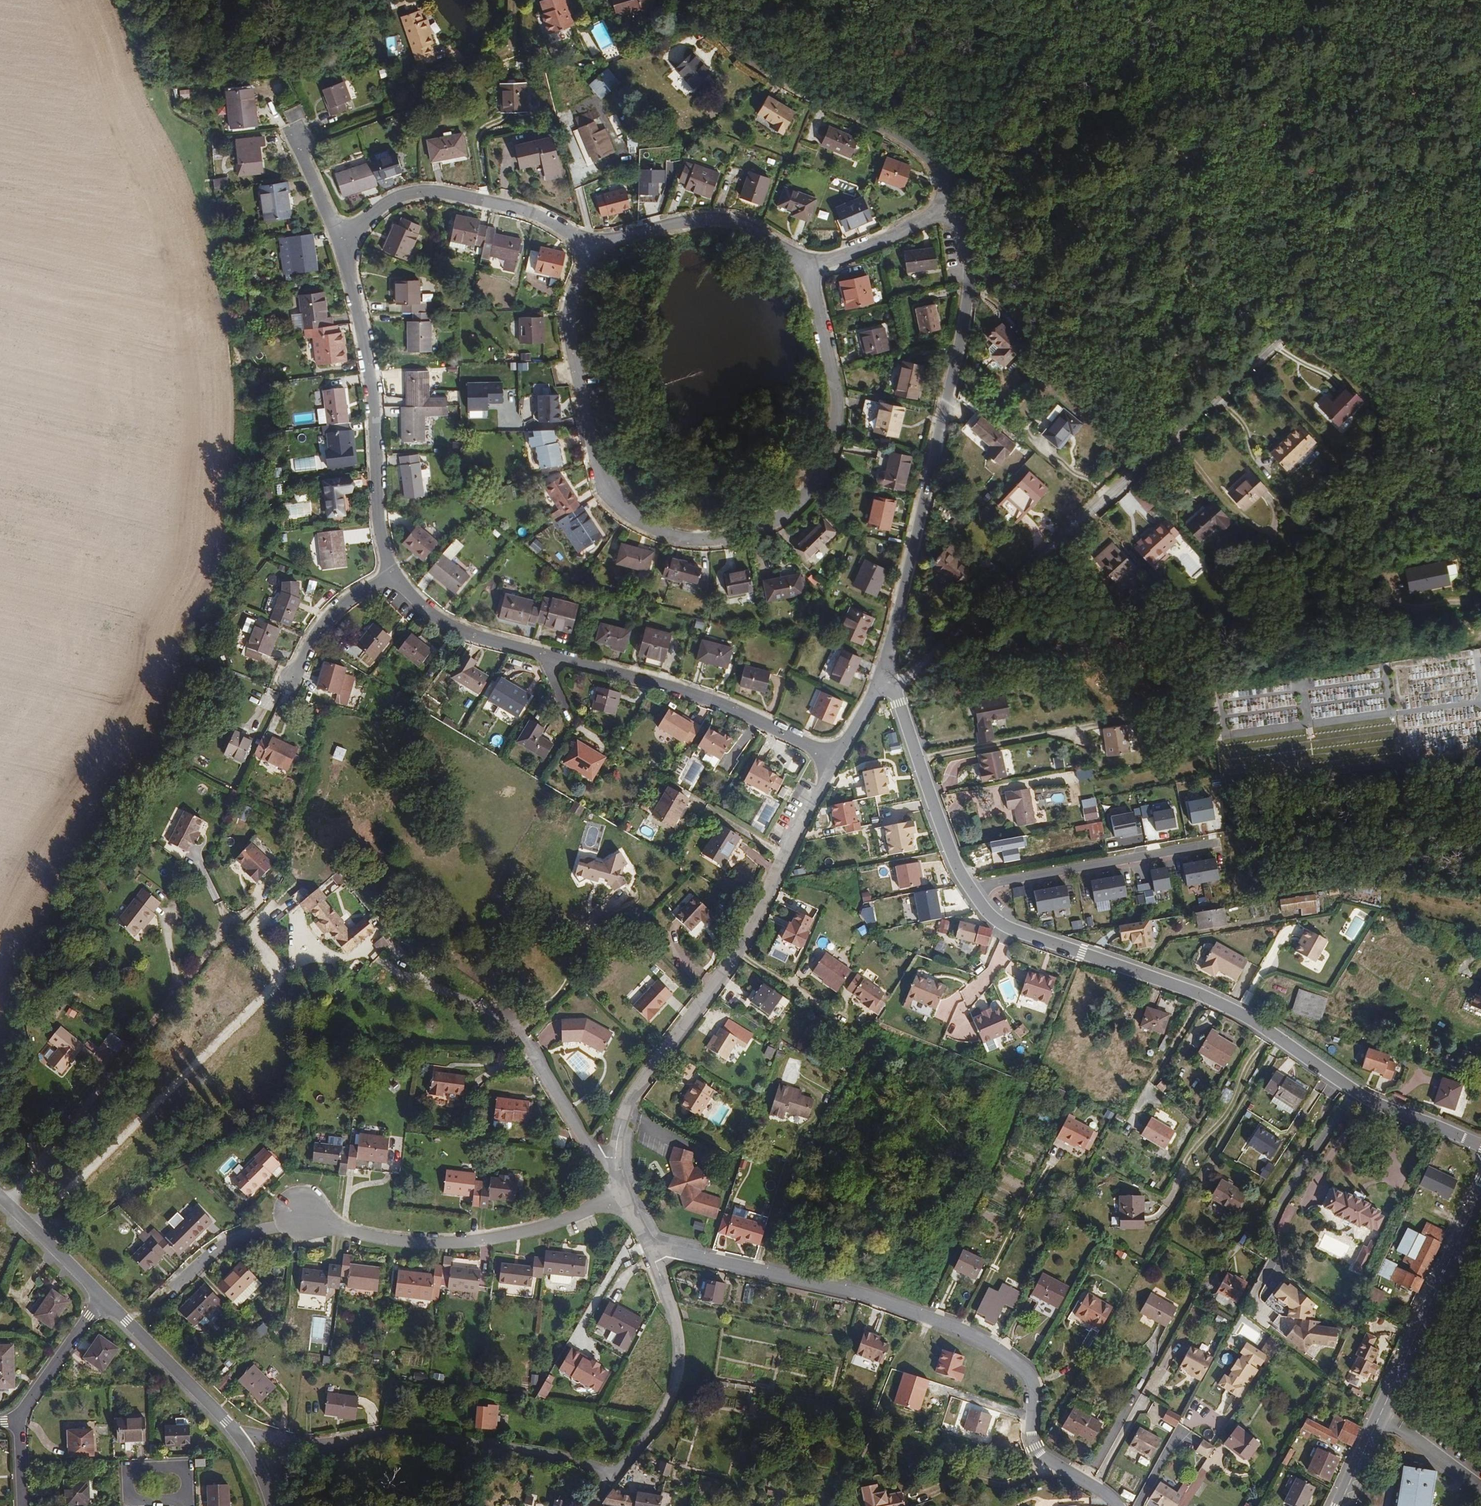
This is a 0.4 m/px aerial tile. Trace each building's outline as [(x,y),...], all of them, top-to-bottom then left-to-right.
[(564,0),(540,0),(544,10),(536,13),(543,34),(573,24),(564,0)] [(651,0),(611,0),(611,1),(613,7),(610,7),(611,13),(638,6),(639,9),(652,6),(651,0)] [(427,34),(423,21),(419,11),(402,16),(417,59),(433,53),(430,44),(433,42),(430,33),(427,34)] [(432,32),(428,19),(423,21),(427,34),(430,33),(432,32)] [(711,71),(692,50),(675,66),(694,87),(711,71)] [(619,83),(608,68),(589,83),(600,98),(619,83)] [(351,100),(343,80),(323,88),(326,97),(324,98),(330,116),(349,109),(347,103),(351,100)] [(527,113),(525,82),(499,84),(502,115),(527,113)] [(254,87),(227,90),(232,127),(259,124),(254,87)] [(179,90),(180,100),(193,98),(192,89),(179,90)] [(784,134),(797,111),(769,95),(759,114),(776,124),(774,128),(784,134)] [(596,107),(591,109),(577,115),(575,116),(579,125),(576,127),(590,161),(609,153),(615,151),(605,126),(599,128),(595,120),(601,118),(596,107)] [(849,157),(856,139),(827,128),(820,147),(849,157)] [(249,141),(249,136),(249,132),(237,133),(238,137),(238,142),(249,141)] [(465,154),(461,132),(424,139),(429,163),(447,160),(447,157),(465,154)] [(264,169),(261,145),(266,145),(265,134),(249,136),(249,141),(238,142),(241,159),(245,159),(246,171),(264,169)] [(550,138),(547,139),(514,147),(519,166),(539,161),(543,176),(559,172),(550,138)] [(401,169),(395,151),(377,157),(374,150),(368,152),(371,162),(377,178),(401,169)] [(904,188),(912,167),(887,157),(878,178),(904,188)] [(246,171),(245,159),(241,159),(237,160),(238,172),(246,171)] [(710,194),(717,169),(694,163),(694,164),(684,161),(679,180),(688,183),(687,186),(688,188),(710,194)] [(379,185),(377,178),(371,162),(337,174),(345,196),(364,190),(363,185),(369,183),(370,188),(379,185)] [(639,168),(639,179),(640,198),(658,197),(657,178),(664,177),(663,167),(639,168)] [(762,203),(770,178),(749,171),(741,196),(762,203)] [(292,216),(289,195),(290,194),(289,183),(262,186),(266,219),(292,216)] [(624,187),(594,194),(600,217),(630,210),(624,187)] [(808,219),(814,197),(785,188),(779,205),(791,209),(790,212),(792,214),(808,219)] [(873,219),(863,198),(835,209),(846,232),(871,220),(873,219)] [(482,247),(487,225),(479,223),(480,218),(455,212),(450,238),(449,242),(482,247)] [(406,261),(417,235),(416,235),(419,225),(403,219),(400,227),(397,225),(385,253),(406,261)] [(513,271),(518,239),(495,234),(496,226),(487,225),(482,247),(480,258),(489,259),(490,256),(503,259),(501,269),(513,271)] [(317,273),(313,234),(289,236),(293,275),(294,275),(317,273)] [(293,275),(289,236),(282,237),(286,275),(293,275)] [(559,277),(564,252),(539,247),(538,251),(531,249),(527,270),(559,277)] [(935,268),(933,249),(905,251),(906,271),(935,268)] [(868,276),(865,277),(839,282),(844,307),(845,309),(871,304),(871,302),(874,301),(868,276)] [(419,302),(419,281),(396,282),(397,303),(401,303),(401,312),(413,312),(425,311),(425,301),(419,302)] [(326,317),(323,292),(298,295),(300,313),(291,314),(292,321),(292,330),(306,328),(327,326),(326,317)] [(401,312),(401,303),(397,303),(389,303),(389,313),(401,312)] [(941,330),(935,303),(916,308),(921,334),(941,330)] [(432,349),(431,318),(429,318),(428,311),(425,311),(413,312),(414,319),(408,319),(408,350),(432,349)] [(543,342),(543,318),(519,318),(519,343),(543,342)] [(345,359),(344,333),(339,333),(338,324),(332,325),(327,326),(306,328),(306,337),(315,337),(317,362),(345,359)] [(1006,366),(1023,345),(1001,325),(989,340),(995,344),(1004,352),(998,359),(1006,366)] [(889,351),(884,326),(859,331),(865,356),(889,351)] [(1004,352),(995,344),(989,351),(998,359),(1004,352)] [(915,399),(922,366),(902,362),(895,395),(915,399)] [(426,397),(426,371),(406,371),(406,405),(442,404),(446,404),(446,397),(426,397)] [(503,382),(467,382),(467,404),(468,404),(468,413),(490,412),(490,403),(504,403),(503,382)] [(551,393),(550,383),(534,384),(534,394),(551,393)] [(1337,426),(1363,401),(1348,385),(1331,400),(1328,398),(1319,407),(1337,426)] [(348,423),(344,388),(323,390),(324,408),(325,426),(344,423),(348,423)] [(558,393),(536,394),(537,422),(559,422),(558,393)] [(898,438),(905,408),(886,404),(880,403),(873,433),(898,438)] [(442,413),(442,404),(406,405),(401,405),(402,438),(424,438),(424,413),(442,413)] [(325,426),(324,408),(316,409),(317,427),(319,426),(325,426)] [(1060,450),(1082,423),(1065,408),(1042,435),(1060,450)] [(1016,444),(983,418),(974,429),(994,445),(988,452),(1001,462),(1016,444)] [(349,466),(345,432),(348,432),(348,423),(344,423),(325,426),(319,426),(320,437),(326,437),(328,452),(322,453),(324,469),(349,466)] [(1286,469),(1315,442),(1300,426),(1271,453),(1286,469)] [(556,443),(553,430),(540,431),(540,435),(532,437),(528,438),(529,447),(535,447),(538,468),(561,464),(557,442),(556,443)] [(356,465),(352,432),(348,432),(345,432),(349,466),(356,465)] [(887,463),(890,453),(877,450),(874,461),(887,463)] [(904,490),(912,458),(890,453),(887,463),(885,473),(883,473),(880,473),(878,475),(877,477),(877,480),(878,482),(880,484),(882,485),(901,489),(904,490)] [(423,498),(418,454),(400,456),(405,500),(423,498)] [(1016,521),(1047,488),(1029,472),(999,505),(1016,521)] [(1244,510),(1267,490),(1251,472),(1228,492),(1244,510)] [(574,497),(562,475),(544,485),(557,508),(555,509),(560,517),(576,507),(571,499),(574,497)] [(347,496),(352,495),(350,483),(323,486),(327,519),(328,519),(349,517),(347,496)] [(1153,506),(1141,492),(1135,498),(1147,512),(1153,506)] [(889,531),(895,501),(874,497),(869,527),(889,531)] [(1230,520),(1213,501),(1187,525),(1200,540),(1216,526),(1220,530),(1230,520)] [(602,537),(586,509),(582,511),(576,507),(560,517),(558,519),(578,553),(584,549),(584,548),(602,537)] [(822,545),(837,529),(826,518),(797,548),(808,559),(822,545)] [(1177,541),(1173,537),(1178,533),(1164,518),(1141,539),(1150,549),(1147,551),(1154,559),(1156,558),(1160,563),(1168,556),(1165,552),(1177,541)] [(438,542),(417,525),(401,544),(422,562),(438,542)] [(346,566),(342,531),(317,533),(320,569),(346,566)] [(466,576),(451,562),(464,545),(457,538),(448,546),(427,571),(452,593),(466,576)] [(544,546),(535,539),(529,546),(538,554),(544,546)] [(1138,570),(1111,540),(1093,556),(1120,586),(1138,570)] [(648,573),(653,553),(620,545),(615,564),(648,573)] [(828,551),(822,545),(808,559),(815,565),(828,551)] [(970,571),(944,550),(933,564),(959,584),(970,571)] [(996,566),(985,557),(979,564),(990,573),(996,566)] [(702,573),(703,567),(688,564),(688,562),(671,558),(669,564),(665,563),(662,577),(684,581),(685,581),(699,584),(701,576),(703,577),(704,573),(702,573)] [(875,597),(889,570),(865,558),(852,587),(875,597)] [(1453,587),(1448,561),(1405,570),(1407,577),(1409,590),(1410,596),(1430,592),(1453,587)] [(752,591),(749,570),(724,574),(728,595),(752,591)] [(803,593),(800,573),(763,580),(766,599),(803,593)] [(288,625),(297,601),(296,582),(280,584),(280,593),(269,618),(288,625)] [(539,608),(531,606),(532,602),(504,594),(498,617),(526,625),(527,620),(535,622),(536,620),(539,608)] [(570,632),(577,604),(551,597),(550,601),(541,599),(539,608),(536,620),(544,622),(543,625),(570,632)] [(862,641),(873,616),(850,606),(839,631),(862,641)] [(260,640),(267,625),(255,621),(249,636),(260,640)] [(624,652),(631,631),(600,623),(595,639),(614,645),(612,650),(624,652)] [(374,661),(390,637),(370,624),(354,648),(374,661)] [(279,661),(289,635),(267,625),(260,640),(253,658),(269,665),(272,658),(279,661)] [(661,662),(669,634),(644,628),(637,655),(661,662)] [(431,651),(411,635),(397,650),(418,667),(431,651)] [(727,670),(734,648),(701,639),(695,660),(727,670)] [(849,685),(861,657),(842,650),(831,677),(849,685)] [(480,694),(489,677),(474,669),(477,663),(467,657),(454,680),(480,694)] [(345,674),(345,670),(323,664),(316,690),(338,696),(345,674)] [(763,695),(769,673),(743,665),(737,687),(763,695)] [(357,677),(345,674),(337,704),(349,707),(357,677)] [(516,719),(530,695),(501,678),(487,701),(516,719)] [(621,694),(597,689),(591,710),(616,716),(621,694)] [(830,722),(840,700),(819,691),(809,713),(830,722)] [(1010,717),(1007,701),(974,708),(979,731),(977,732),(979,742),(995,739),(991,721),(1010,717)] [(688,746),(699,728),(680,716),(679,718),(667,711),(656,729),(679,744),(682,743),(688,746)] [(546,761),(554,748),(541,740),(546,732),(532,724),(520,746),(546,761)] [(1128,750),(1123,725),(1103,729),(1107,754),(1128,750)] [(720,761),(733,740),(726,736),(724,739),(709,729),(698,747),(720,761)] [(241,763),(252,740),(236,732),(224,755),(241,763)] [(895,733),(887,734),(889,745),(897,743),(895,733)] [(285,770),(296,750),(271,737),(269,740),(263,737),(254,754),(285,770)] [(592,783),(606,757),(576,741),(562,766),(592,783)] [(900,749),(899,743),(889,745),(891,752),(900,749)] [(345,750),(336,747),(333,761),(342,763),(345,750)] [(1005,777),(1000,751),(980,754),(983,769),(979,770),(981,782),(1005,777)] [(1062,757),(1053,758),(1055,769),(1064,768),(1062,757)] [(778,776),(763,768),(765,763),(755,758),(743,781),(769,794),(772,787),(778,776)] [(883,780),(881,769),(879,770),(878,764),(871,765),(872,771),(866,772),(862,773),(867,799),(886,794),(886,792),(883,780)] [(778,790),(784,779),(778,776),(772,787),(778,790)] [(803,793),(809,797),(816,786),(804,778),(796,790),(802,794),(803,793)] [(894,790),(891,778),(883,780),(886,792),(894,790)] [(673,826),(687,800),(667,790),(653,816),(673,826)] [(1033,824),(1027,790),(1003,794),(1005,807),(1006,809),(1007,810),(1014,809),(1017,827),(1033,824)] [(794,804),(798,795),(794,793),(789,791),(785,800),(789,802),(794,804)] [(1096,797),(1080,800),(1084,822),(1100,819),(1096,797)] [(1210,800),(1187,804),(1191,825),(1213,821),(1210,800)] [(852,802),(831,806),(835,827),(844,826),(846,833),(860,830),(859,822),(856,823),(852,802)] [(1173,809),(1151,812),(1155,832),(1176,829),(1173,809)] [(198,833),(200,830),(201,830),(205,823),(185,812),(169,843),(188,853),(192,844),(196,847),(202,836),(198,833)] [(1133,813),(1110,817),(1114,840),(1137,836),(1133,813)] [(1104,837),(1102,822),(1076,826),(1077,830),(1090,829),(1091,839),(1104,837)] [(169,823),(161,837),(168,841),(176,827),(169,823)] [(907,840),(907,834),(914,834),(915,834),(914,823),(883,827),(888,854),(911,851),(910,840),(907,840)] [(722,867),(738,839),(718,827),(702,856),(722,867)] [(1028,846),(1026,836),(991,842),(993,851),(1014,847),(1015,848),(1028,846)] [(273,865),(251,843),(236,858),(247,870),(244,872),(255,882),(264,874),(273,865)] [(620,881),(621,873),(628,870),(621,858),(604,868),(596,866),(587,872),(580,870),(577,882),(581,890),(588,885),(590,885),(592,886),(595,886),(601,883),(604,883),(608,884),(614,896),(626,889),(622,882),(620,881)] [(1219,878),(1217,865),(1216,859),(1182,865),(1183,870),(1186,884),(1186,887),(1188,886),(1201,884),(1205,883),(1217,881),(1219,881),(1219,878)] [(587,872),(596,866),(581,863),(580,870),(587,872)] [(925,887),(923,874),(923,869),(926,868),(926,863),(895,867),(898,890),(925,887)] [(1171,889),(1168,875),(1167,870),(1151,873),(1155,894),(1157,894),(1169,892),(1171,891),(1171,889)] [(1125,897),(1122,883),(1121,877),(1089,883),(1090,888),(1092,901),(1092,904),(1094,904),(1106,902),(1111,901),(1123,899),(1125,898),(1125,897)] [(340,887),(332,878),(325,884),(334,894),(340,887)] [(1012,889),(1014,899),(1026,896),(1024,886),(1012,889)] [(1069,905),(1067,891),(1066,886),(1033,892),(1034,897),(1036,911),(1037,914),(1039,913),(1051,911),(1055,910),(1068,908),(1070,908),(1069,905)] [(1210,887),(1204,888),(1207,906),(1214,905),(1218,904),(1217,897),(1212,898),(1210,887)] [(343,956),(371,933),(357,917),(343,929),(323,904),(327,901),(318,890),(303,902),(295,909),(304,920),(309,916),(317,925),(312,929),(321,940),(326,936),(343,956)] [(1144,892),(1146,904),(1155,903),(1153,890),(1144,892)] [(940,921),(936,891),(915,894),(919,924),(940,921)] [(153,915),(161,905),(145,892),(118,924),(135,937),(141,929),(146,923),(148,925),(155,917),(153,915)] [(869,892),(861,894),(863,903),(871,901),(869,892)] [(295,909),(303,902),(297,895),(286,904),(288,907),(292,912),(295,909)] [(1143,895),(1134,896),(1136,905),(1145,903),(1143,895)] [(1318,913),(1316,896),(1279,901),(1281,913),(1301,909),(1302,916),(1318,913)] [(1205,897),(1198,899),(1199,907),(1207,905),(1205,897)] [(714,920),(709,916),(709,914),(695,901),(676,920),(690,935),(701,923),(706,928),(714,920)] [(867,925),(875,922),(872,907),(862,909),(860,914),(867,925)] [(1225,910),(1195,915),(1198,932),(1228,927),(1225,910)] [(1370,917),(1358,911),(1356,916),(1367,922),(1370,917)] [(808,939),(806,937),(814,920),(797,912),(789,929),(786,927),(783,932),(778,944),(780,945),(780,946),(795,954),(800,956),(808,939)] [(1093,916),(1086,918),(1088,927),(1095,925),(1093,916)] [(949,922),(942,920),(938,933),(945,936),(949,922)] [(1082,920),(1071,922),(1073,932),(1084,929),(1082,920)] [(986,955),(993,930),(959,921),(957,930),(951,929),(949,937),(980,945),(978,953),(986,955)] [(1154,948),(1149,921),(1119,927),(1121,941),(1132,941),(1133,946),(1137,945),(1138,950),(1154,948)] [(1157,923),(1151,924),(1154,937),(1160,936),(1157,923)] [(868,930),(864,925),(857,931),(861,935),(868,930)] [(795,954),(780,946),(780,945),(778,944),(783,932),(779,930),(768,953),(795,966),(800,956),(795,954)] [(1317,963),(1328,941),(1321,938),(1307,931),(1303,940),(1305,941),(1302,947),(1301,949),(1299,955),(1310,960),(1317,963)] [(369,956),(381,945),(371,934),(359,944),(369,956)] [(1248,960),(1217,944),(1201,969),(1214,977),(1218,969),(1222,971),(1221,973),(1236,981),(1248,960)] [(853,972),(827,954),(814,972),(824,979),(832,985),(831,987),(838,993),(853,972)] [(1260,967),(1264,960),(1252,954),(1248,960),(1260,967)] [(884,992),(857,973),(846,990),(865,1003),(863,1006),(876,1015),(878,1013),(885,1002),(880,998),(884,992)] [(1048,1004),(1057,980),(1046,976),(1045,979),(1044,981),(1038,979),(1039,976),(1029,973),(1021,994),(1048,1004)] [(934,1011),(945,988),(934,983),(933,986),(926,982),(916,977),(906,997),(934,1011)] [(673,996),(656,980),(633,1005),(649,1021),(673,996)] [(766,1016),(779,998),(761,985),(748,1003),(766,1016)] [(1472,1006),(1480,1010),(1480,987),(1472,1006)] [(1324,1012),(1327,996),(1298,990),(1292,1015),(1322,1022),(1324,1012)] [(934,1011),(906,997),(902,1006),(930,1020),(934,1011)] [(773,1020),(786,1002),(779,998),(766,1016),(773,1020)] [(1164,1036),(1171,1015),(1146,1007),(1140,1028),(1164,1036)] [(1009,1030),(1001,1009),(991,1012),(990,1010),(981,1013),(982,1016),(972,1019),(980,1041),(992,1036),(1009,1030)] [(601,1054),(613,1034),(586,1019),(561,1021),(562,1043),(578,1043),(601,1054)] [(753,1037),(730,1021),(729,1022),(752,1039),(753,1037)] [(725,1058),(739,1039),(747,1045),(752,1039),(729,1022),(724,1029),(723,1028),(717,1035),(713,1041),(715,1042),(711,1048),(725,1058)] [(1023,1025),(1019,1028),(1026,1036),(1029,1032),(1023,1025)] [(1026,1036),(1019,1028),(1015,1032),(1021,1039),(1026,1036)] [(87,1049),(65,1030),(53,1044),(62,1052),(50,1065),(64,1077),(82,1056),(93,1065),(99,1059),(87,1051),(87,1049)] [(1227,1067),(1238,1048),(1219,1037),(1220,1034),(1212,1030),(1200,1052),(1227,1067)] [(711,1048),(715,1042),(713,1041),(717,1035),(715,1034),(707,1045),(711,1048)] [(997,1050),(992,1036),(980,1041),(984,1050),(985,1054),(997,1050)] [(743,1054),(745,1046),(736,1044),(733,1051),(743,1054)] [(776,1049),(767,1045),(762,1055),(771,1059),(776,1049)] [(1396,1063),(1388,1061),(1389,1054),(1367,1049),(1362,1070),(1384,1075),(1384,1077),(1393,1079),(1396,1063)] [(1173,1068),(1180,1054),(1175,1051),(1167,1065),(1173,1068)] [(1033,1067),(1026,1059),(1024,1061),(1030,1069),(1033,1067)] [(687,1080),(695,1069),(683,1060),(675,1072),(687,1080)] [(1030,1069),(1024,1061),(1019,1065),(1025,1073),(1030,1069)] [(1305,1091),(1277,1072),(1266,1089),(1282,1100),(1293,1108),(1305,1091)] [(463,1094),(464,1077),(432,1074),(430,1096),(441,1097),(442,1092),(463,1094)] [(698,1114),(709,1097),(715,1100),(719,1093),(698,1079),(694,1085),(693,1084),(684,1097),(686,1098),(682,1103),(684,1105),(683,1107),(682,1109),(683,1110),(684,1112),(686,1112),(688,1112),(689,1112),(691,1109),(698,1114)] [(1454,1112),(1462,1086),(1441,1079),(1433,1105),(1454,1112)] [(396,1082),(391,1087),(396,1093),(401,1088),(396,1082)] [(808,1118),(814,1100),(799,1095),(800,1089),(781,1083),(769,1115),(782,1119),(785,1110),(808,1118)] [(400,1098),(393,1090),(388,1095),(395,1102),(400,1098)] [(527,1119),(529,1099),(496,1096),(494,1118),(494,1122),(509,1123),(509,1120),(527,1122),(527,1119)] [(1293,1108),(1282,1100),(1278,1105),(1290,1113),(1293,1108)] [(1070,1114),(1062,1129),(1093,1144),(1099,1133),(1075,1121),(1076,1118),(1070,1114)] [(1175,1131),(1151,1118),(1142,1135),(1166,1148),(1175,1131)] [(1282,1140),(1260,1127),(1249,1146),(1271,1159),(1282,1140)] [(1093,1144),(1062,1129),(1058,1139),(1089,1153),(1093,1144)] [(389,1167),(392,1141),(376,1139),(361,1137),(360,1148),(352,1148),(352,1153),(350,1170),(358,1171),(359,1164),(381,1166),(389,1167)] [(350,1170),(352,1153),(344,1152),(345,1147),(317,1145),(315,1161),(335,1164),(335,1165),(342,1166),(341,1176),(349,1177),(350,1170)] [(705,1189),(710,1174),(695,1168),(691,1171),(688,1164),(690,1155),(671,1149),(667,1163),(673,1177),(669,1191),(682,1196),(688,1209),(717,1218),(723,1200),(702,1193),(701,1190),(705,1189)] [(280,1165),(277,1162),(265,1151),(234,1184),(249,1198),(269,1177),(280,1165)] [(1275,1166),(1267,1162),(1260,1175),(1267,1180),(1275,1166)] [(1456,1181),(1425,1168),(1417,1187),(1448,1200),(1456,1181)] [(480,1183),(481,1180),(474,1179),(474,1173),(444,1170),(443,1191),(471,1194),(471,1204),(472,1205),(478,1205),(480,1183)] [(1223,1180),(1222,1181),(1211,1199),(1236,1214),(1236,1213),(1241,1206),(1247,1197),(1247,1196),(1223,1180)] [(504,1199),(505,1186),(506,1182),(498,1181),(497,1185),(480,1183),(478,1205),(488,1206),(489,1197),(504,1199)] [(515,1199),(515,1186),(505,1186),(504,1199),(515,1199)] [(1359,1204),(1363,1196),(1353,1191),(1350,1199),(1349,1201),(1359,1205),(1359,1204)] [(1367,1211),(1368,1209),(1359,1204),(1359,1205),(1349,1201),(1350,1199),(1343,1196),(1341,1198),(1331,1193),(1322,1211),(1332,1216),(1331,1218),(1332,1219),(1340,1223),(1347,1227),(1355,1231),(1356,1230),(1357,1229),(1367,1234),(1368,1232),(1371,1227),(1376,1230),(1380,1221),(1375,1219),(1376,1216),(1367,1211)] [(1144,1230),(1143,1198),(1120,1198),(1121,1230),(1144,1230)] [(206,1230),(214,1222),(200,1208),(187,1221),(179,1213),(168,1224),(176,1232),(167,1240),(155,1228),(149,1233),(169,1252),(173,1256),(177,1251),(181,1254),(196,1240),(198,1242),(208,1232),(206,1230)] [(1406,1230),(1412,1217),(1407,1214),(1400,1227),(1406,1230)] [(729,1236),(734,1219),(724,1216),(719,1233),(729,1236)] [(763,1245),(768,1226),(734,1217),(734,1219),(729,1236),(763,1245)] [(705,1225),(695,1222),(693,1229),(703,1232),(705,1225)] [(1347,1227),(1340,1223),(1338,1231),(1347,1232),(1347,1227)] [(1413,1296),(1445,1236),(1425,1225),(1418,1236),(1424,1239),(1413,1262),(1401,1256),(1395,1268),(1387,1283),(1413,1296)] [(149,1233),(146,1230),(138,1238),(145,1244),(132,1258),(147,1271),(153,1266),(155,1268),(163,1260),(162,1259),(169,1252),(149,1233)] [(1413,1262),(1424,1239),(1418,1236),(1406,1230),(1394,1252),(1401,1256),(1413,1262)] [(1363,1274),(1379,1244),(1371,1241),(1368,1248),(1363,1245),(1352,1267),(1363,1274)] [(582,1276),(584,1256),(541,1252),(541,1255),(541,1259),(539,1272),(548,1272),(568,1274),(582,1276)] [(974,1281),(984,1263),(964,1252),(954,1270),(974,1281)] [(378,1293),(380,1267),(352,1264),(353,1256),(345,1255),(343,1267),(343,1271),(350,1272),(348,1290),(378,1293)] [(477,1294),(480,1271),(451,1268),(452,1257),(445,1256),(443,1271),(441,1286),(448,1287),(447,1291),(477,1294)] [(215,1274),(217,1277),(233,1262),(231,1259),(215,1274)] [(539,1279),(539,1272),(541,1259),(534,1259),(533,1268),(502,1264),(499,1284),(530,1288),(531,1278),(539,1279)] [(1387,1283),(1395,1268),(1382,1262),(1380,1267),(1375,1277),(1387,1283)] [(233,1302),(255,1278),(239,1263),(231,1272),(234,1275),(220,1291),(233,1302)] [(341,1289),(343,1271),(343,1267),(329,1265),(328,1271),(303,1268),(300,1293),(326,1296),(327,1291),(341,1293),(341,1289)] [(430,1300),(432,1288),(441,1289),(441,1286),(443,1271),(434,1270),(433,1275),(396,1271),(394,1296),(401,1297),(430,1300)] [(220,1291),(234,1275),(231,1272),(217,1287),(220,1291)] [(567,1284),(568,1274),(548,1272),(547,1282),(567,1284)] [(1072,1292),(1069,1290),(1070,1290),(1044,1274),(1044,1275),(1031,1296),(1057,1311),(1059,1312),(1072,1292)] [(1236,1303),(1246,1285),(1227,1275),(1216,1292),(1236,1303)] [(240,1308),(262,1283),(255,1278),(233,1302),(240,1308)] [(720,1307),(725,1286),(707,1282),(702,1303),(720,1307)] [(197,1326),(223,1300),(208,1284),(181,1310),(197,1326)] [(1308,1306),(1310,1301),(1293,1290),(1292,1290),(1283,1284),(1282,1287),(1277,1284),(1270,1295),(1285,1306),(1284,1318),(1297,1318),(1311,1319),(1312,1308),(1308,1307),(1308,1306)] [(992,1325),(1002,1306),(1009,1309),(1018,1295),(1004,1286),(998,1295),(988,1288),(975,1312),(976,1313),(977,1314),(985,1318),(984,1320),(992,1325)] [(1374,1310),(1382,1295),(1371,1290),(1363,1305),(1374,1310)] [(53,1330),(72,1302),(63,1296),(62,1298),(52,1291),(35,1317),(37,1319),(53,1330)] [(1099,1331),(1112,1310),(1113,1308),(1089,1294),(1075,1316),(1099,1331)] [(1177,1309),(1151,1294),(1140,1313),(1166,1329),(1177,1309)] [(1285,1306),(1270,1295),(1263,1306),(1266,1308),(1275,1315),(1276,1317),(1278,1317),(1284,1318),(1285,1306)] [(628,1351),(645,1320),(610,1301),(598,1324),(618,1335),(625,1339),(621,1347),(628,1351)] [(1284,1336),(1292,1323),(1296,1325),(1297,1318),(1284,1318),(1278,1317),(1276,1317),(1275,1315),(1269,1326),(1284,1336)] [(1334,1342),(1335,1324),(1318,1323),(1318,1319),(1311,1319),(1297,1318),(1296,1325),(1292,1323),(1284,1336),(1284,1337),(1304,1350),(1310,1340),(1334,1342)] [(269,1331),(264,1325),(256,1331),(262,1338),(269,1331)] [(621,1347),(625,1339),(618,1335),(614,1343),(621,1347)] [(1271,1356),(1281,1341),(1272,1335),(1262,1349),(1271,1356)] [(103,1373),(119,1349),(99,1336),(83,1360),(103,1373)] [(1368,1365),(1375,1352),(1369,1349),(1373,1341),(1364,1337),(1353,1358),(1356,1359),(1348,1374),(1362,1382),(1370,1366),(1368,1365)] [(870,1348),(871,1343),(863,1341),(859,1349),(886,1358),(887,1354),(877,1351),(870,1348)] [(1247,1386),(1257,1372),(1254,1370),(1248,1366),(1251,1362),(1256,1366),(1259,1368),(1267,1356),(1246,1342),(1239,1353),(1241,1355),(1237,1361),(1236,1360),(1228,1371),(1230,1372),(1226,1379),(1222,1376),(1216,1385),(1225,1392),(1235,1398),(1241,1389),(1240,1388),(1238,1386),(1241,1382),(1243,1383),(1247,1386)] [(13,1346),(0,1346),(0,1392),(16,1391),(13,1346)] [(1179,1366),(1187,1371),(1186,1373),(1191,1375),(1199,1380),(1211,1359),(1190,1347),(1179,1366)] [(881,1374),(886,1358),(859,1349),(854,1364),(881,1374)] [(228,1352),(222,1357),(227,1362),(233,1357),(228,1352)] [(608,1374),(599,1369),(595,1367),(591,1364),(593,1362),(584,1357),(583,1359),(575,1355),(571,1352),(560,1371),(573,1378),(573,1381),(578,1384),(582,1384),(597,1393),(608,1374)] [(960,1369),(963,1360),(944,1354),(937,1376),(946,1379),(950,1380),(959,1382),(963,1370),(960,1369)] [(230,1371),(236,1365),(230,1360),(224,1366),(230,1371)] [(277,1387),(254,1366),(238,1382),(261,1404),(277,1387)] [(429,1375),(414,1373),(412,1381),(428,1383),(429,1375)] [(549,1386),(553,1379),(548,1377),(545,1383),(549,1386)] [(1357,1382),(1348,1378),(1345,1383),(1355,1387),(1357,1382)] [(544,1400),(552,1387),(549,1386),(545,1383),(537,1396),(544,1400)] [(1362,1394),(1350,1389),(1346,1397),(1358,1402),(1362,1394)] [(485,1399),(486,1392),(472,1391),(471,1398),(485,1399)] [(356,1421),(359,1398),(326,1393),(323,1417),(356,1421)] [(495,1434),(498,1408),(485,1406),(484,1409),(476,1408),(473,1432),(495,1434)] [(985,1435),(992,1414),(971,1407),(965,1428),(985,1435)] [(1089,1446),(1102,1426),(1074,1409),(1062,1429),(1089,1446)] [(1182,1419),(1169,1411),(1163,1421),(1177,1428),(1182,1419)] [(145,1444),(144,1419),(117,1421),(119,1446),(145,1444)] [(1327,1431),(1303,1419),(1298,1428),(1301,1429),(1297,1437),(1306,1442),(1310,1434),(1323,1440),(1322,1442),(1330,1446),(1331,1443),(1334,1445),(1337,1440),(1351,1447),(1360,1428),(1344,1421),(1343,1424),(1337,1436),(1327,1431)] [(1333,1420),(1327,1431),(1337,1436),(1343,1424),(1333,1420)] [(1016,1435),(1019,1427),(1009,1423),(1006,1431),(1016,1435)] [(191,1447),(190,1428),(165,1429),(166,1448),(191,1447)] [(1151,1459),(1161,1441),(1140,1429),(1130,1447),(1151,1459)] [(95,1430),(93,1430),(68,1432),(70,1456),(70,1461),(96,1459),(95,1430)] [(1257,1448),(1237,1430),(1223,1446),(1230,1452),(1231,1450),(1245,1462),(1257,1448)] [(812,1445),(814,1439),(806,1436),(804,1443),(812,1445)] [(695,1442),(684,1439),(678,1456),(689,1460),(695,1442)] [(1209,1458),(1215,1447),(1204,1440),(1197,1452),(1209,1458)] [(1325,1485),(1338,1460),(1325,1453),(1324,1456),(1308,1448),(1304,1457),(1309,1460),(1302,1473),(1325,1485)] [(1286,1467),(1295,1453),(1289,1449),(1281,1464),(1286,1467)] [(983,1465),(985,1460),(976,1457),(975,1459),(972,1458),(971,1461),(983,1465)] [(208,1471),(208,1463),(196,1463),(197,1471),(208,1471)] [(664,1477),(668,1467),(661,1465),(656,1475),(664,1477)] [(1435,1472),(1415,1470),(1398,1467),(1393,1505),(1430,1505),(1433,1485),(1435,1472)] [(637,1488),(640,1473),(630,1471),(618,1484),(637,1488)] [(83,1503),(83,1488),(82,1478),(76,1478),(70,1478),(60,1479),(60,1483),(51,1483),(52,1505),(84,1504),(83,1503)] [(1313,1491),(1296,1482),(1284,1505),(1305,1505),(1313,1491)] [(898,1495),(883,1497),(882,1493),(876,1494),(875,1485),(860,1488),(863,1505),(900,1505),(898,1495)] [(1186,1495),(1180,1491),(1177,1496),(1161,1485),(1150,1500),(1158,1505),(1179,1505),(1186,1495)] [(230,1486),(209,1487),(210,1505),(231,1505),(230,1486)] [(92,1502),(91,1487),(83,1488),(83,1503),(92,1502)] [(107,1487),(99,1487),(100,1502),(108,1502),(107,1487)] [(634,1498),(618,1495),(618,1493),(612,1492),(600,1505),(632,1505),(634,1498)] [(636,1492),(635,1495),(634,1498),(632,1505),(662,1505),(663,1497),(636,1492)] [(524,1505),(527,1505),(532,1505),(533,1498),(526,1497),(524,1505)]
